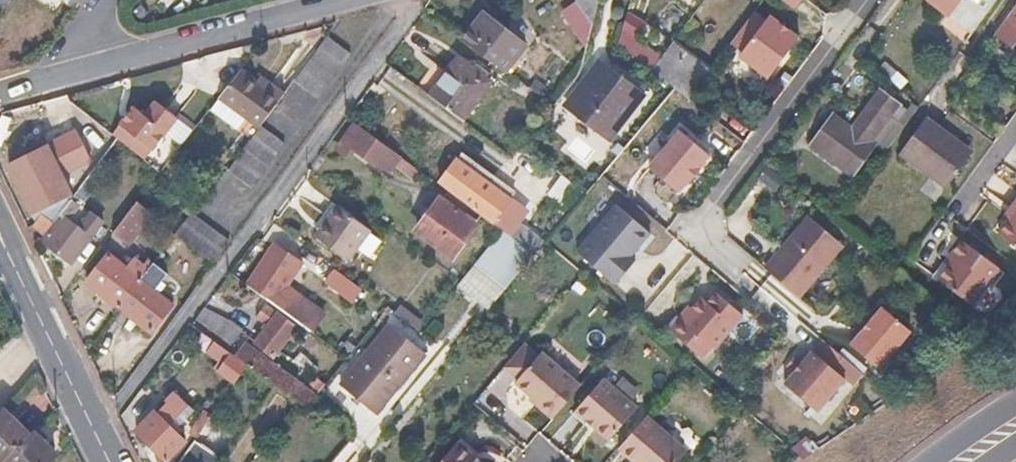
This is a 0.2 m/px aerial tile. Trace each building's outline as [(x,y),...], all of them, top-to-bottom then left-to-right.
[(591,27),(601,1),(600,0),(574,0),(591,27)] [(973,30),(995,0),(932,0),(973,30)] [(995,37),(1011,48),(1015,40),(1015,8),(995,37)] [(755,9),(731,42),(743,50),(740,54),(769,75),(784,55),(799,35),(786,26),(784,28),(779,24),(780,21),(770,14),(767,18),(755,9)] [(470,26),(460,39),(503,72),(524,46),(513,37),(512,38),(480,14),(470,26)] [(352,51),(327,32),(296,74),(321,93),(352,51)] [(628,38),(620,48),(640,62),(641,63),(648,54),(628,38)] [(708,73),(669,44),(650,70),(674,87),(688,98),(708,73)] [(425,75),(416,86),(459,119),(488,82),(457,58),(445,72),(434,64),(425,75)] [(269,81),(250,66),(241,79),(260,93),(269,81)] [(637,99),(621,85),(600,69),(569,106),(605,137),(637,99)] [(520,71),(513,79),(535,95),(541,87),(520,71)] [(235,74),(219,94),(259,124),(262,119),(283,91),(269,81),(260,93),(241,79),(235,74)] [(829,113),(807,142),(850,174),(872,144),(866,140),(896,101),(877,87),(847,126),(829,113)] [(136,125),(131,122),(117,140),(117,141),(143,162),(174,121),(163,112),(151,104),(136,125)] [(131,122),(125,117),(111,135),(117,140),(131,122)] [(949,134),(926,117),(899,154),(945,188),(972,151),(949,134)] [(262,119),(259,124),(231,162),(255,180),(287,138),(274,129),(262,119)] [(347,153),(350,149),(385,176),(388,172),(417,195),(427,183),(352,124),(344,134),(336,145),(347,153)] [(709,153),(680,129),(649,166),(677,190),(688,177),(690,179),(695,173),(699,168),(698,166),(709,153)] [(82,134),(67,141),(81,170),(96,163),(82,134)] [(521,216),(506,203),(511,196),(489,178),(460,155),(437,185),(446,192),(467,208),(498,232),(505,238),(521,216)] [(26,181),(18,185),(35,217),(37,216),(40,222),(46,213),(57,222),(73,201),(71,198),(73,196),(57,167),(40,175),(35,165),(21,172),(26,181)] [(583,195),(565,180),(551,198),(569,212),(583,195)] [(433,188),(427,183),(417,195),(423,200),(433,188)] [(467,208),(446,192),(414,232),(449,260),(474,229),(459,218),(467,208)] [(48,234),(52,237),(47,244),(71,263),(115,207),(106,200),(82,231),(71,223),(82,208),(73,201),(57,222),(48,234)] [(145,206),(138,201),(116,231),(129,241),(148,217),(141,212),(145,206)] [(651,233),(618,204),(578,251),(616,283),(637,259),(632,256),(641,244),(651,233)] [(321,226),(326,230),(318,240),(346,261),(355,249),(368,233),(369,231),(337,206),(329,216),(321,226)] [(1013,216),(998,235),(1015,248),(1015,212),(1013,216)] [(46,213),(40,222),(34,229),(45,238),(48,234),(57,222),(46,213)] [(190,213),(174,233),(211,261),(213,258),(226,240),(190,213)] [(808,215),(775,254),(779,258),(774,264),(769,271),(799,296),(844,244),(808,215)] [(505,238),(498,232),(456,283),(454,285),(485,311),(530,258),(505,238)] [(367,258),(380,242),(368,233),(355,249),(367,258)] [(128,267),(110,253),(88,283),(120,306),(152,264),(163,248),(154,241),(143,255),(150,259),(146,265),(135,257),(128,267)] [(941,264),(946,267),(935,283),(969,308),(996,271),(956,242),(949,252),(941,264)] [(299,265),(274,246),(260,265),(246,284),(305,328),(312,319),(279,293),(299,265)] [(161,271),(152,264),(120,306),(152,330),(173,303),(150,285),(161,271)] [(687,321),(683,319),(672,332),(705,362),(715,350),(717,352),(746,319),(717,294),(713,299),(709,303),(705,300),(687,321)] [(257,317),(268,325),(255,343),(279,360),(284,354),(279,350),(296,326),(267,304),(262,311),(257,317)] [(909,330),(880,306),(865,324),(851,341),(849,344),(878,368),(879,366),(909,330)] [(244,330),(229,319),(216,337),(230,347),(241,333),(244,330)] [(388,324),(354,364),(336,385),(371,415),(422,354),(388,324)] [(233,356),(249,368),(280,391),(303,408),(311,414),(321,402),(323,400),(244,342),(239,349),(233,356)] [(504,366),(520,379),(517,381),(533,395),(542,402),(539,405),(553,417),(580,384),(542,352),(538,356),(523,343),(504,366)] [(211,352),(225,362),(218,371),(236,385),(249,368),(233,356),(216,344),(211,352)] [(844,378),(811,351),(797,367),(783,384),(816,412),(844,378)] [(354,364),(345,357),(323,383),(332,390),(336,385),(354,364)] [(637,407),(603,377),(576,411),(609,440),(637,407)] [(533,395),(531,398),(539,405),(542,402),(533,395)] [(153,410),(151,408),(134,429),(167,454),(183,433),(166,420),(177,406),(163,396),(153,410)] [(0,412),(0,461),(5,461),(30,437),(3,409),(0,412)] [(647,415),(619,448),(636,461),(679,461),(689,451),(647,415)] [(30,437),(5,461),(46,461),(54,454),(34,433),(30,437)] [(442,461),(482,461),(459,442),(442,461)]
